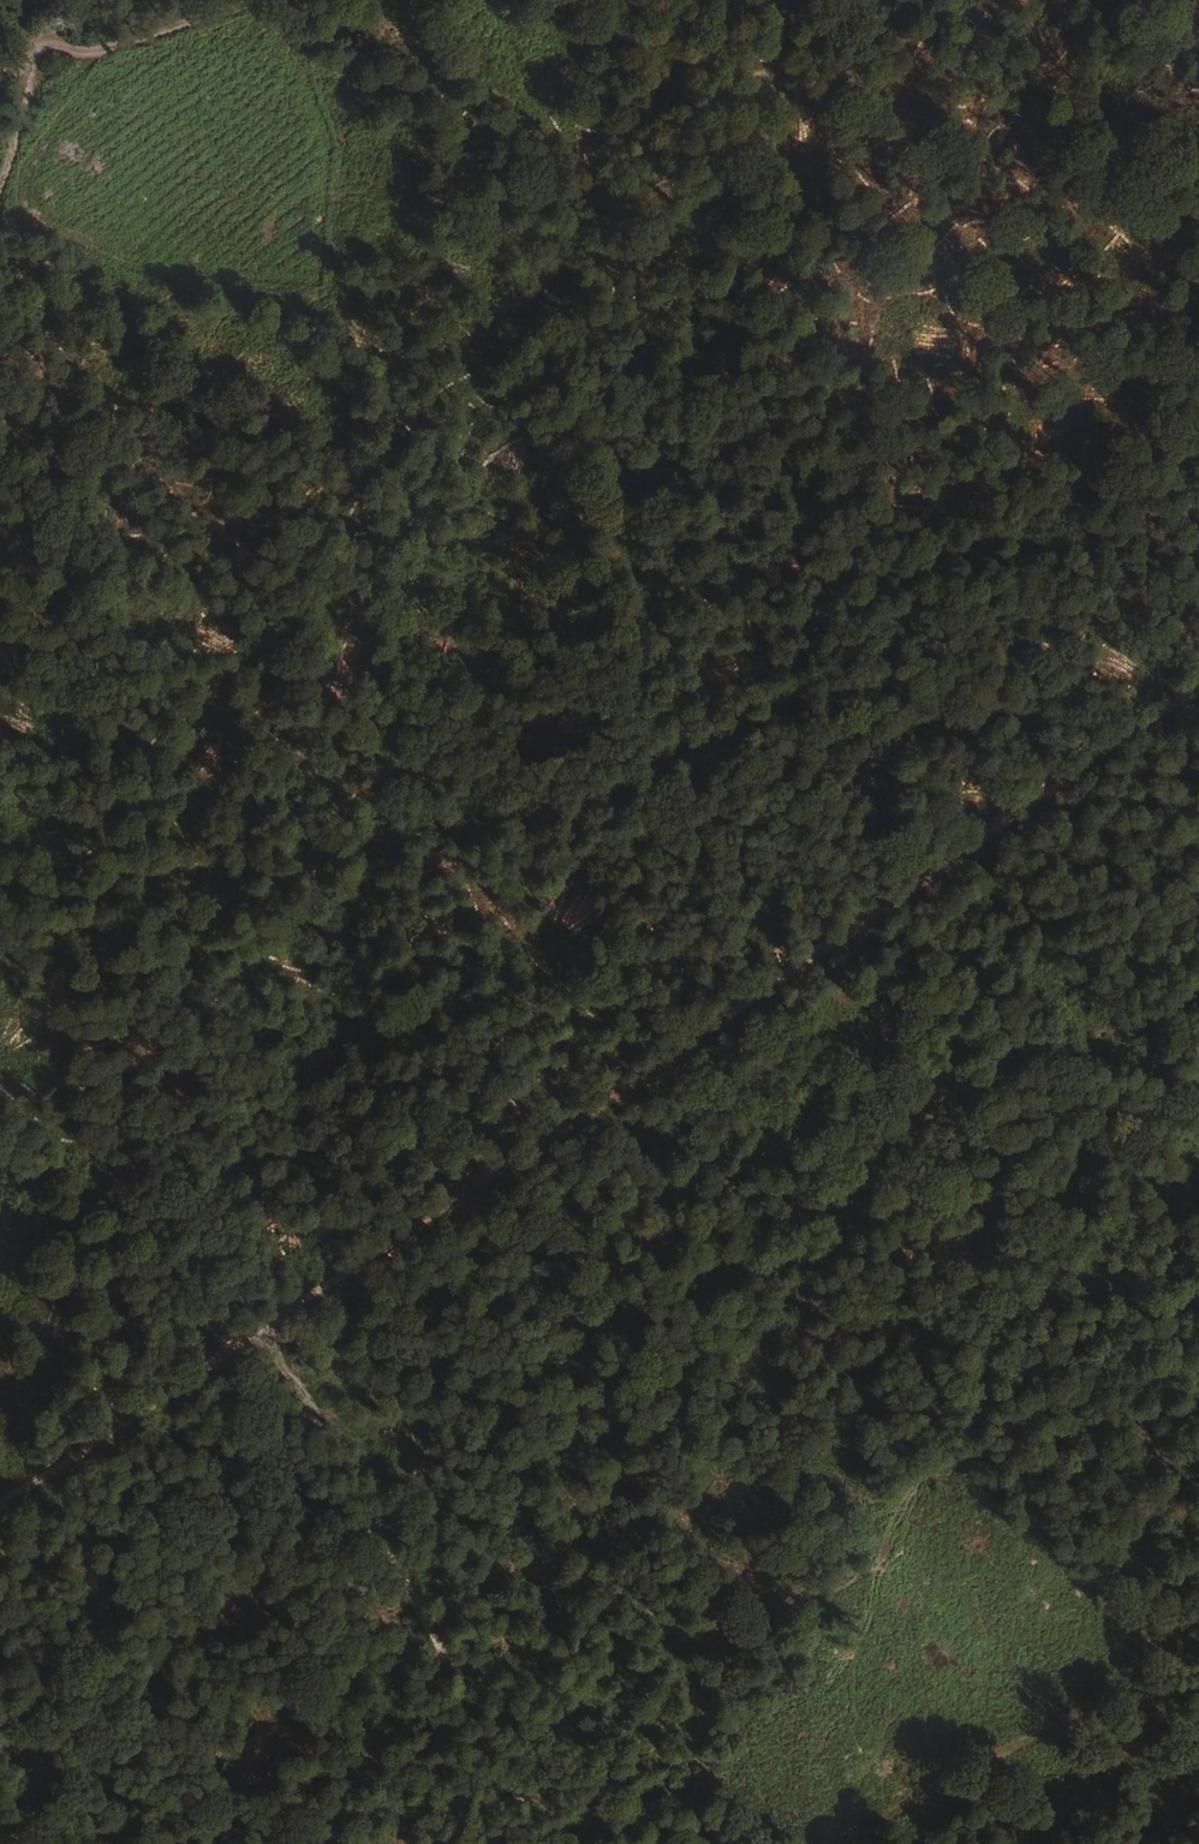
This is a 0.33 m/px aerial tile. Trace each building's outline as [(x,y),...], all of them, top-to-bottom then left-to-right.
[(127,15),(145,0),(115,0),(127,15)]
